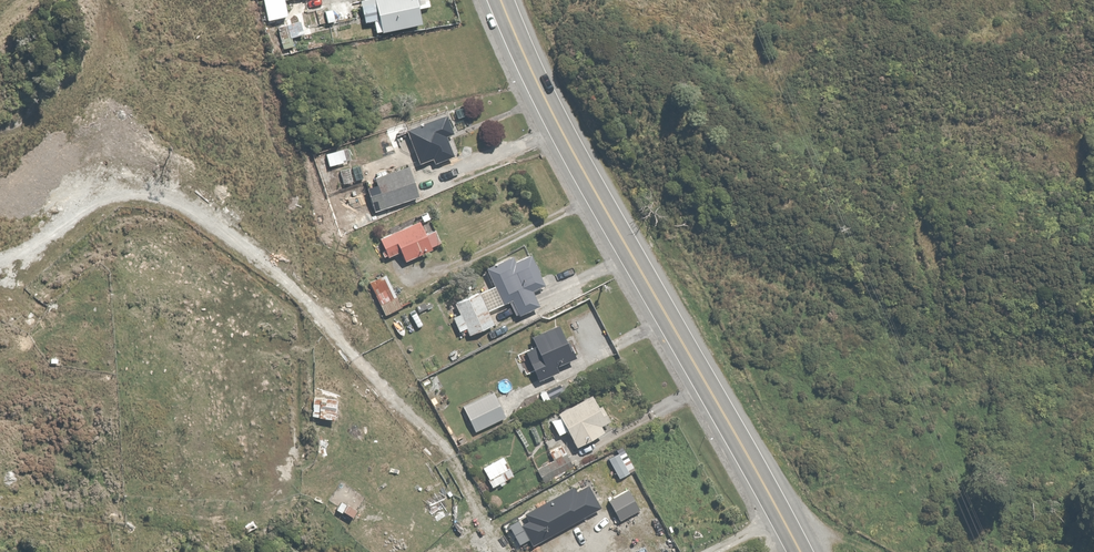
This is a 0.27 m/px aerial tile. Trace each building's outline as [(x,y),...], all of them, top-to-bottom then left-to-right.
[(274,10),(286,9),(285,0),(273,0),(274,10)] [(376,18),(373,19),(375,31),(419,22),(415,3),(419,3),(418,0),(373,0),(376,18)] [(312,7),(302,9),(304,24),(315,23),(312,7)] [(288,22),(275,25),(281,48),(293,45),(288,22)] [(445,112),(405,128),(418,162),(431,156),(434,163),(453,155),(445,134),(453,131),(445,112)] [(352,165),(339,168),(344,195),(357,192),(352,165)] [(408,165),(374,176),(386,207),(418,196),(408,165)] [(420,216),(377,235),(383,248),(382,249),(385,256),(400,250),(404,258),(441,241),(435,226),(426,230),(420,216)] [(493,282),(445,304),(457,330),(465,327),(469,334),(494,323),(487,309),(508,300),(515,315),(539,304),(534,293),(547,287),(531,251),(513,260),(510,253),(485,264),(493,282)] [(386,271),(368,279),(384,313),(402,305),(386,271)] [(557,321),(529,333),(532,342),(522,347),(536,378),(558,369),(554,361),(572,353),(557,321)] [(493,389),(461,404),(473,430),(525,405),(510,373),(490,383),(493,389)] [(347,377),(314,375),(311,415),(318,415),(317,429),(358,431),(358,417),(344,417),(347,377)] [(558,414),(548,420),(557,434),(565,429),(576,447),(607,428),(603,422),(609,418),(591,389),(555,410),(558,414)] [(504,452),(481,466),(492,485),(515,470),(504,452)] [(572,484),(528,509),(532,517),(519,525),(531,544),(600,505),(586,481),(575,488),(572,484)] [(627,487),(607,498),(618,518),(638,507),(627,487)]
